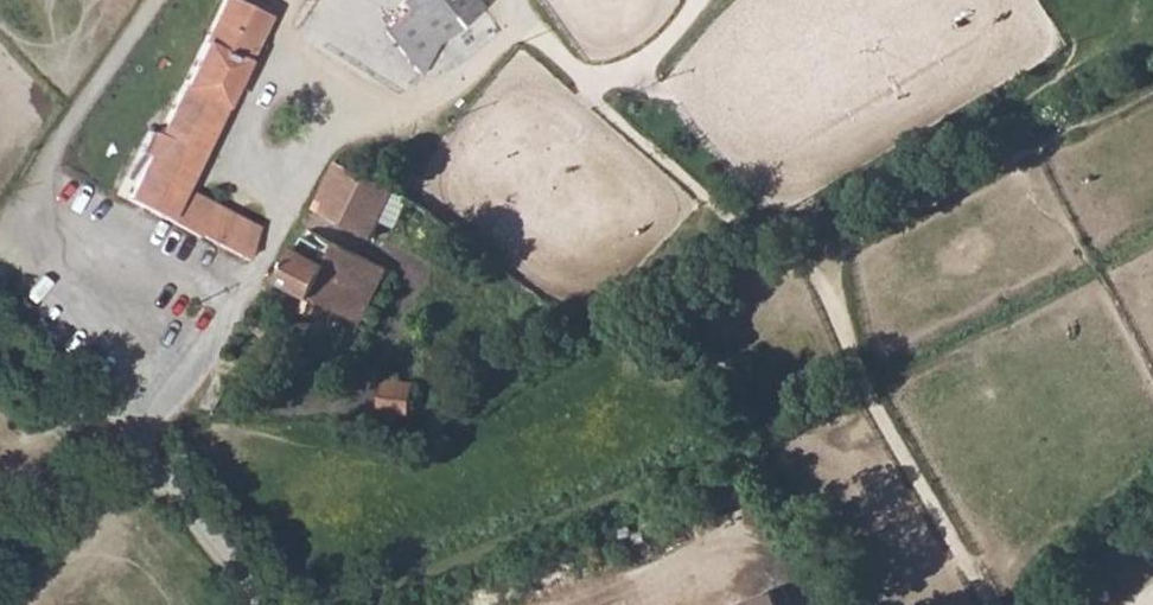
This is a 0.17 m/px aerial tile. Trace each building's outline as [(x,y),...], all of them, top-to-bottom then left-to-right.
[(237,0),(220,0),(122,195),(251,260),(265,228),(195,194),(277,18),(237,0)] [(406,10),(385,34),(419,74),(433,43),(480,7),(474,0),(398,0),(406,10)] [(371,238),(397,188),(369,178),(335,165),(314,210),(371,238)] [(397,223),(414,194),(401,187),(385,217),(397,223)] [(364,327),(392,275),(347,252),(343,260),(315,245),(310,256),(292,247),(275,278),(280,281),(364,327)] [(386,384),(385,389),(416,400),(418,391),(386,384)] [(385,389),(379,417),(410,424),(411,424),(416,400),(385,389)] [(782,590),(745,604),(788,604),(782,590)]
